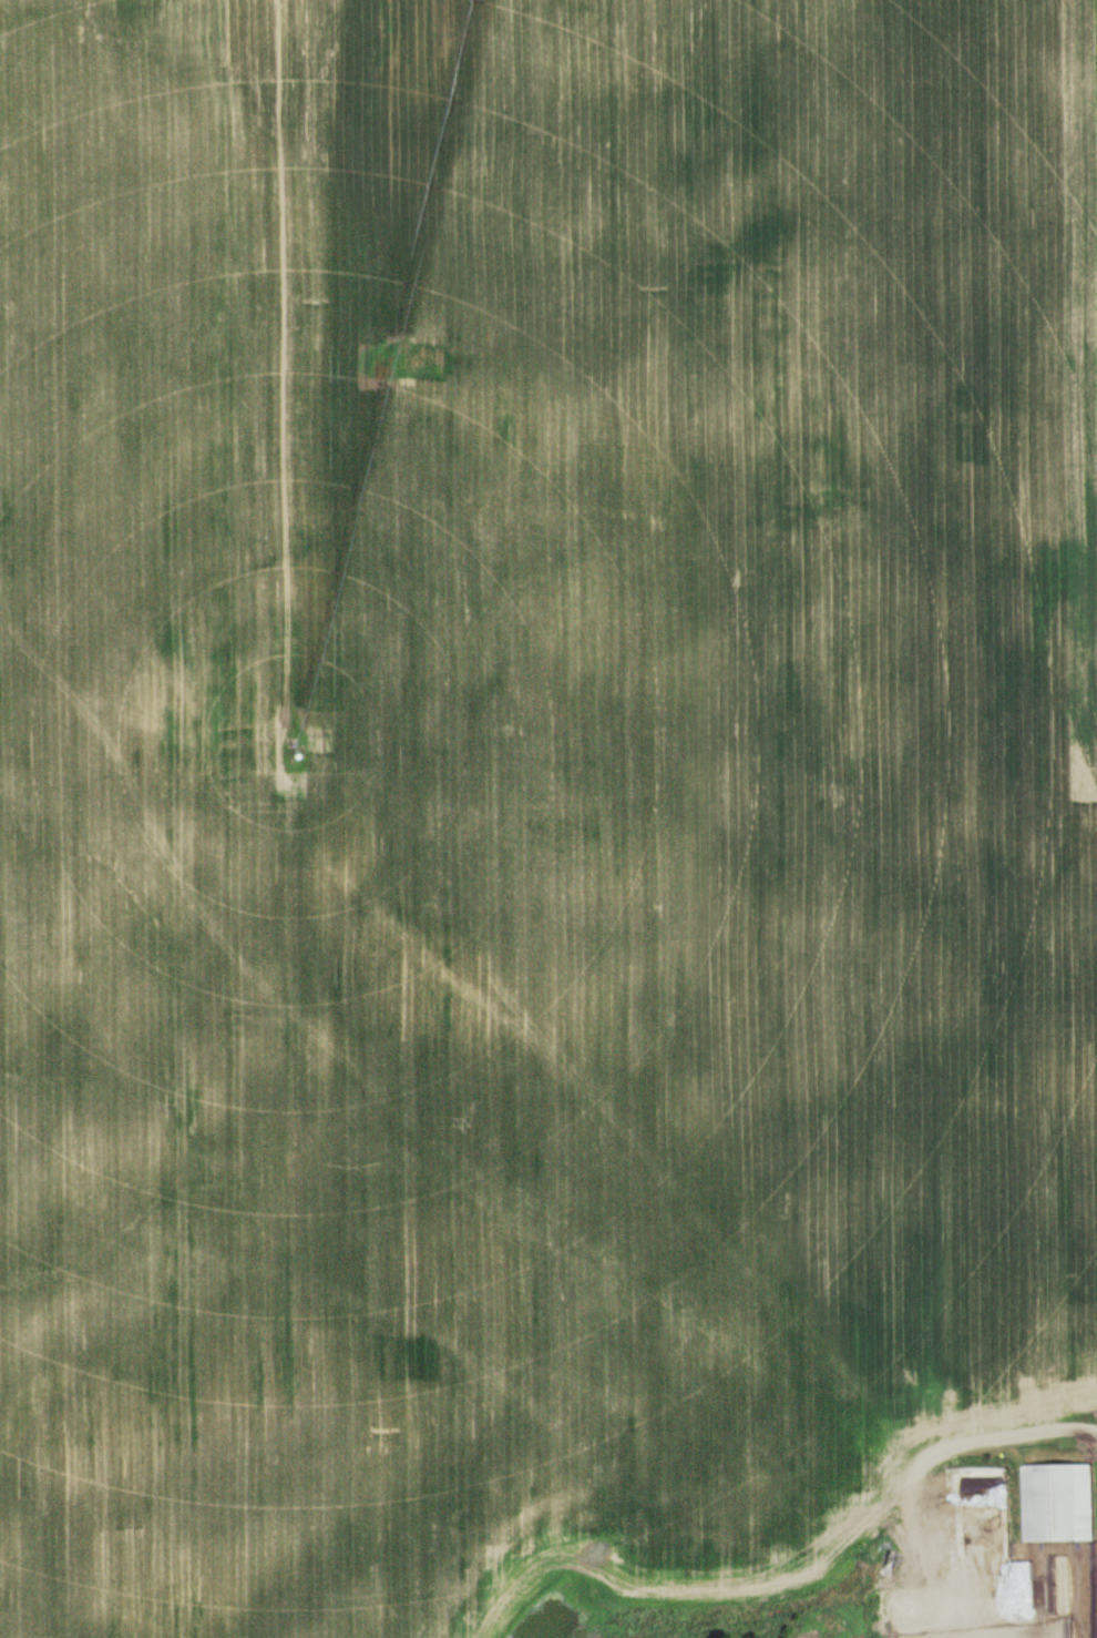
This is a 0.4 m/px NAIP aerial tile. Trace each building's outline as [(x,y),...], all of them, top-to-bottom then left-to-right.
[(1096,1542),(1096,1466),(1025,1466),(1026,1543),(1096,1542)]
